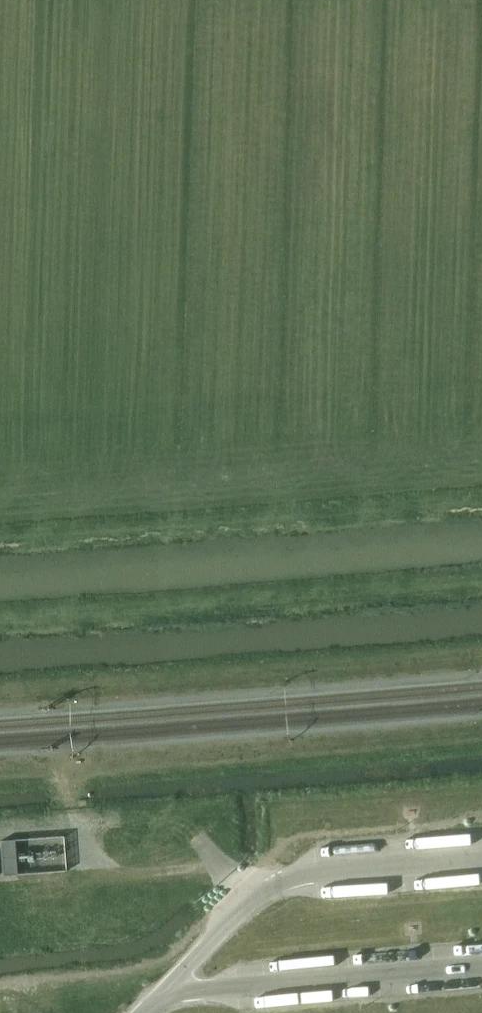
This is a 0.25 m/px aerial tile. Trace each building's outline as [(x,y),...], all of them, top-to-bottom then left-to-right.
[(473,835),(418,834),(418,847),(473,848),(473,835)] [(1,842),(3,875),(16,875),(15,841),(1,842)] [(435,880),(437,890),(481,884),(481,874),(435,880)]
